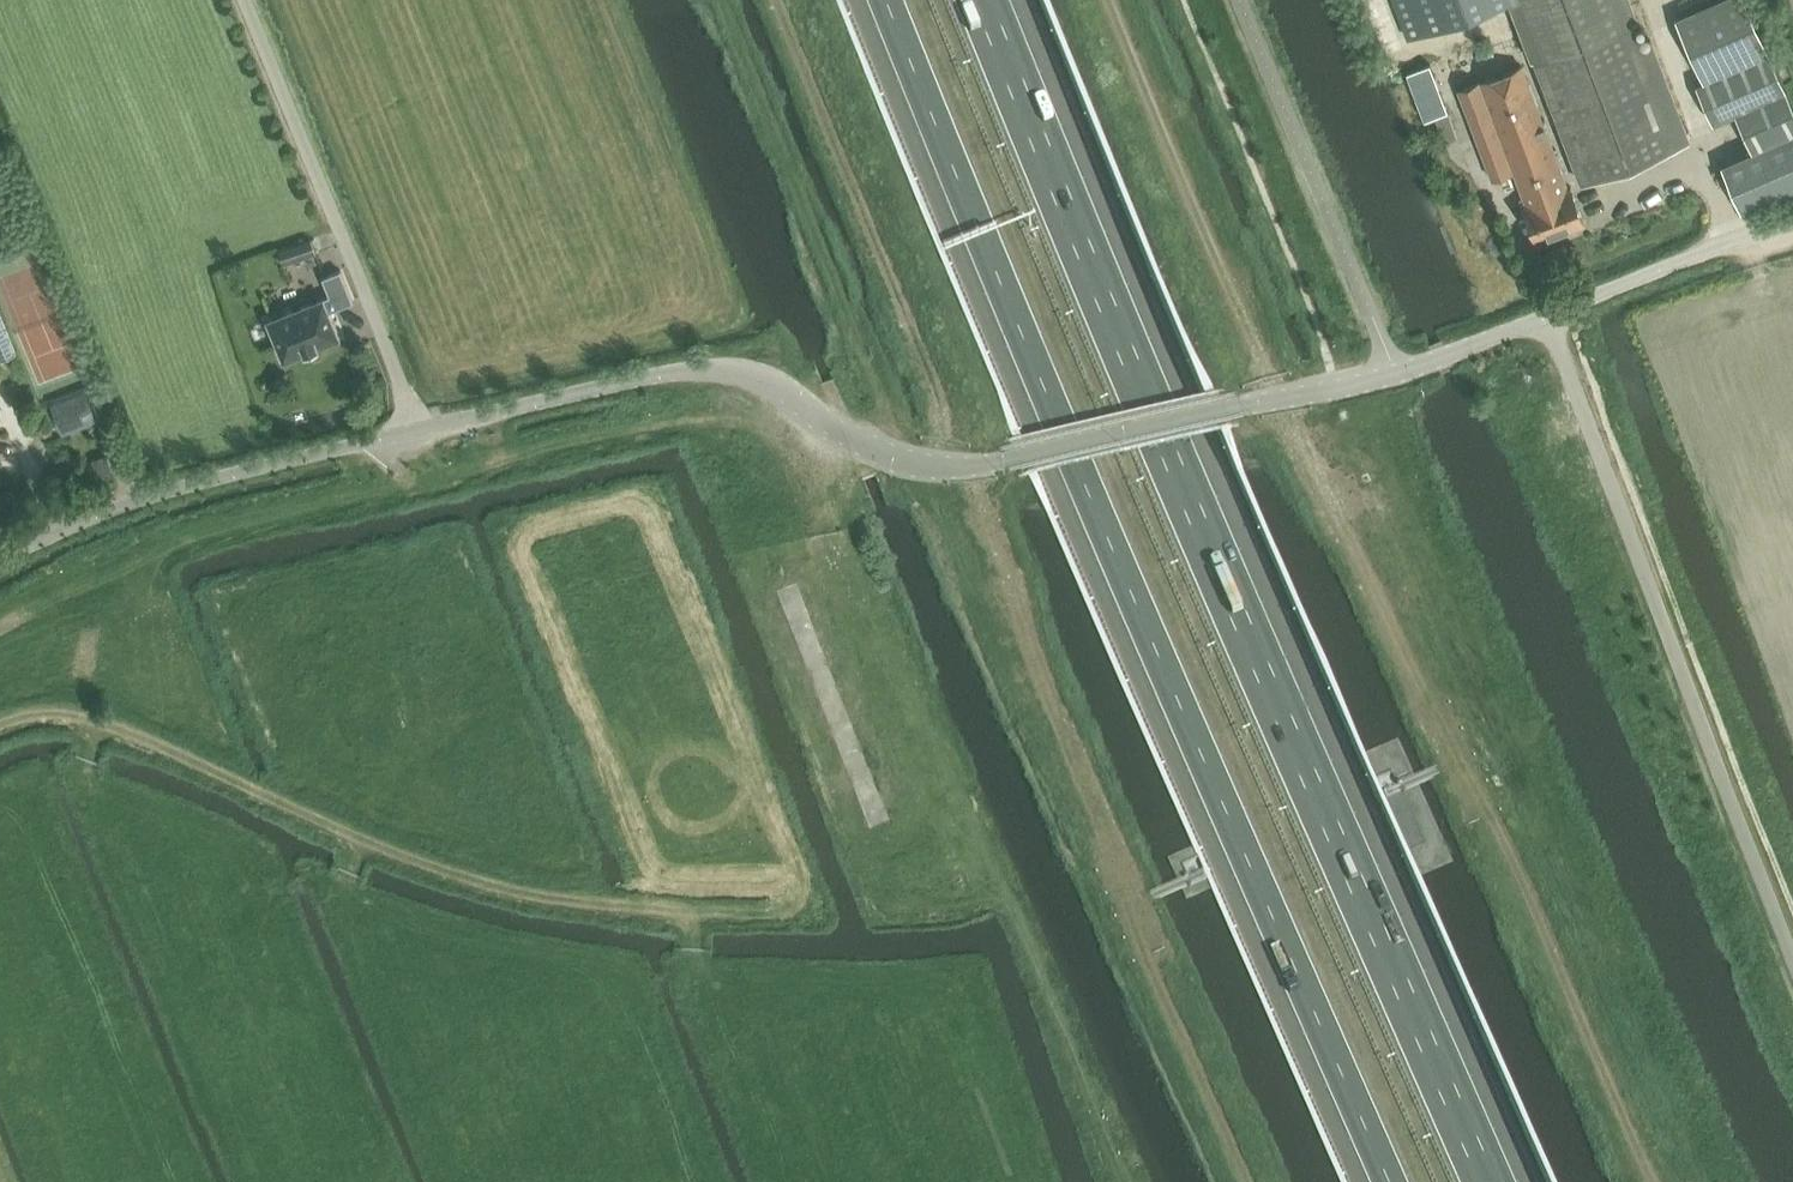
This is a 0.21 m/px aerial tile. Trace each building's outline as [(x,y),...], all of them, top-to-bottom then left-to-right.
[(1689,143),(1662,66),(1651,69),(1627,0),(1511,0),(1534,62),(1581,184),(1678,146),(1689,143)] [(1703,81),(1697,84),(1713,121),(1735,111),(1752,149),(1792,130),(1792,105),(1786,90),(1770,53),(1746,0),(1722,0),(1676,20),(1703,81)] [(1430,64),(1407,73),(1413,89),(1436,80),(1430,64)] [(1576,225),(1583,222),(1569,186),(1566,187),(1521,67),(1482,81),(1459,90),(1492,177),(1514,169),(1525,196),(1520,197),(1536,240),(1565,229),(1570,231),(1573,230),(1576,225)] [(1413,89),(1419,105),(1442,96),(1436,80),(1413,89)] [(1442,96),(1419,105),(1425,121),(1448,112),(1442,96)] [(1449,115),(1435,119),(1443,143),(1457,138),(1449,115)] [(1721,164),(1732,191),(1741,211),(1792,189),(1792,134),(1721,164)] [(942,256),(943,258),(1034,220),(1033,218),(942,256)] [(285,263),(316,253),(312,239),(280,250),(285,263)] [(330,295),(268,320),(284,357),(283,357),(284,360),(286,359),(286,358),(338,337),(338,338),(340,337),(339,334),(339,335),(329,311),(354,301),(341,270),(323,277),(330,295)] [(17,352),(0,309),(0,359),(17,352)] [(66,433),(100,419),(89,390),(54,404),(66,433)] [(106,456),(91,461),(98,482),(113,477),(106,456)] [(1402,793),(1384,801),(1407,854),(1425,846),(1402,793)]
